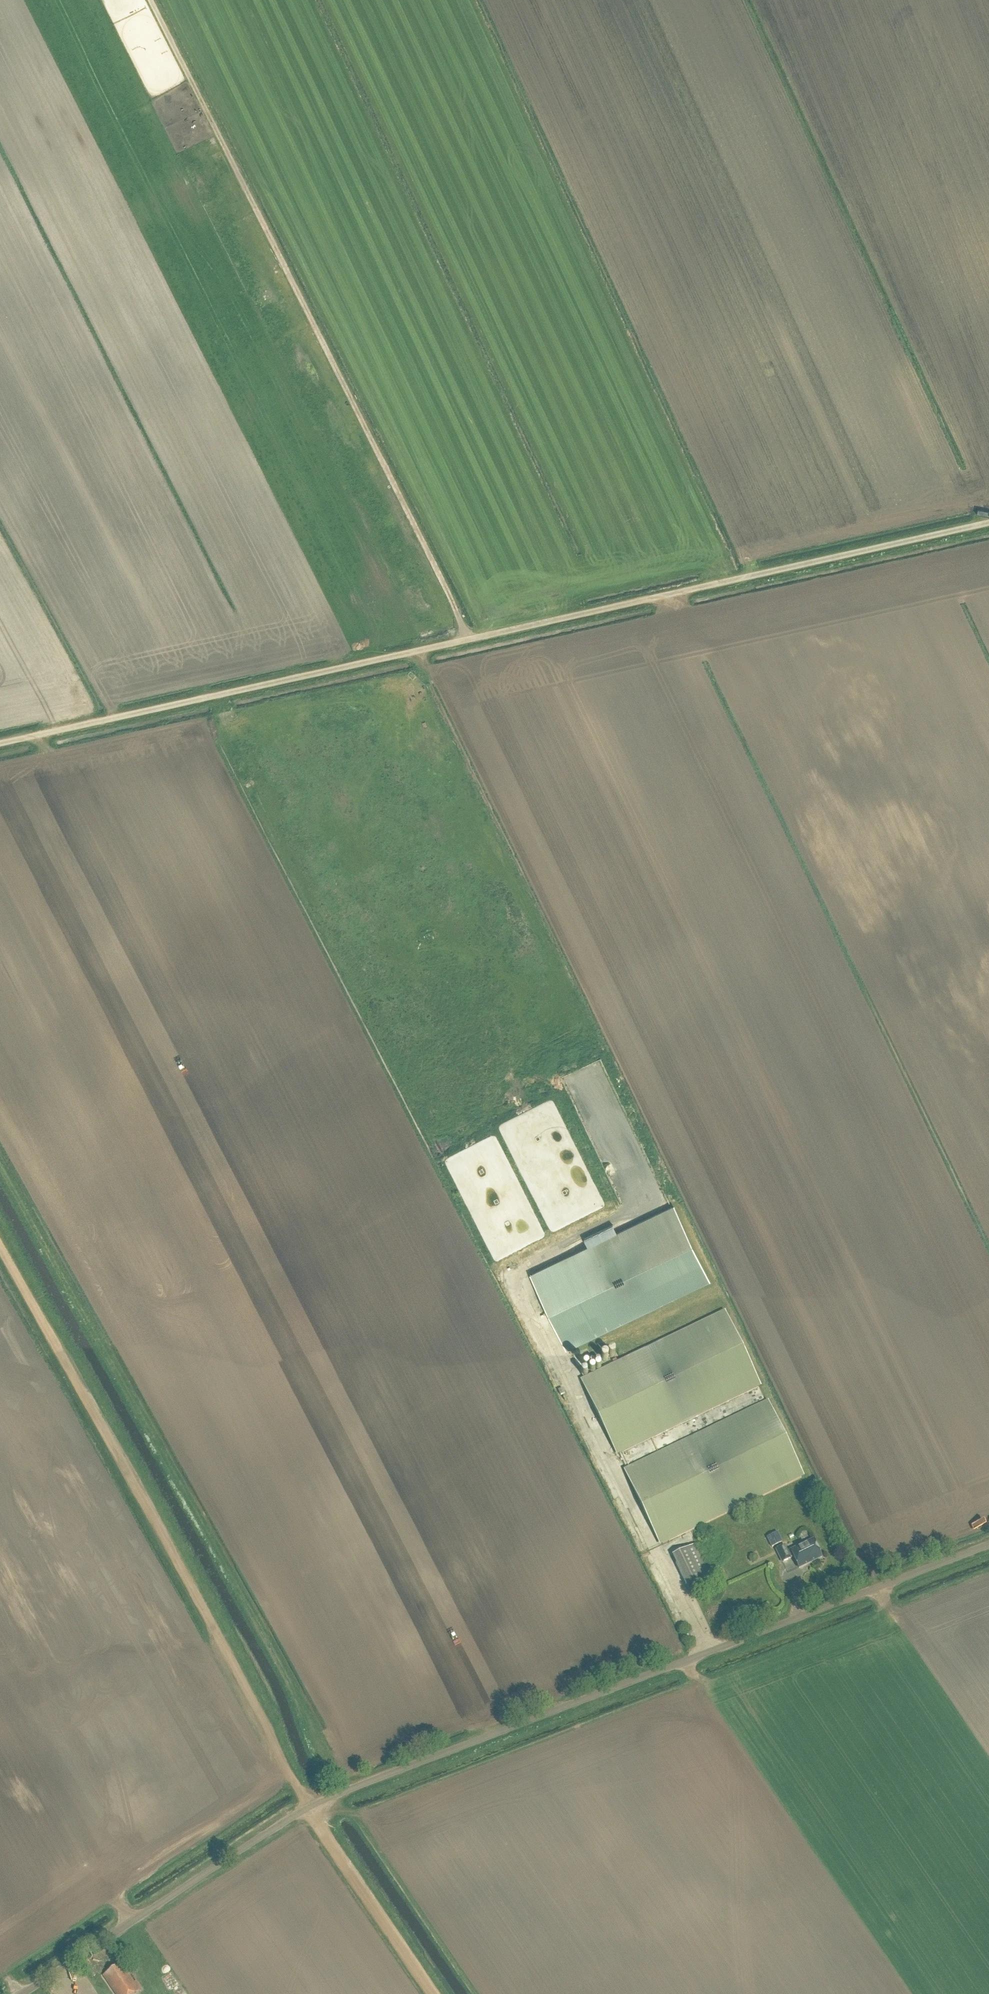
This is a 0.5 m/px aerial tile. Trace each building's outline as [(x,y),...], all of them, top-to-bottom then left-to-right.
[(568,1348),(611,1328),(707,1282),(671,1206),(532,1273),(568,1348)] [(508,1239),(501,1240),(501,1249),(501,1256),(505,1255),(504,1248),(521,1247),(521,1235),(508,1236),(508,1239)] [(620,1455),(665,1433),(758,1388),(722,1313),(584,1379),(620,1455)] [(663,1545),(710,1522),(801,1478),(765,1403),(627,1469),(663,1545)] [(783,1543),(778,1533),(767,1538),(772,1548),(783,1543)] [(822,1558),(813,1541),(791,1551),(791,1552),(787,1554),(784,1547),(777,1550),(783,1563),(790,1559),(793,1557),(799,1569),(822,1558)] [(690,1593),(712,1582),(695,1546),(673,1556),(690,1593)] [(122,1964),(103,1976),(115,1993),(135,1993),(141,1989),(136,1981),(135,1982),(122,1964)]
